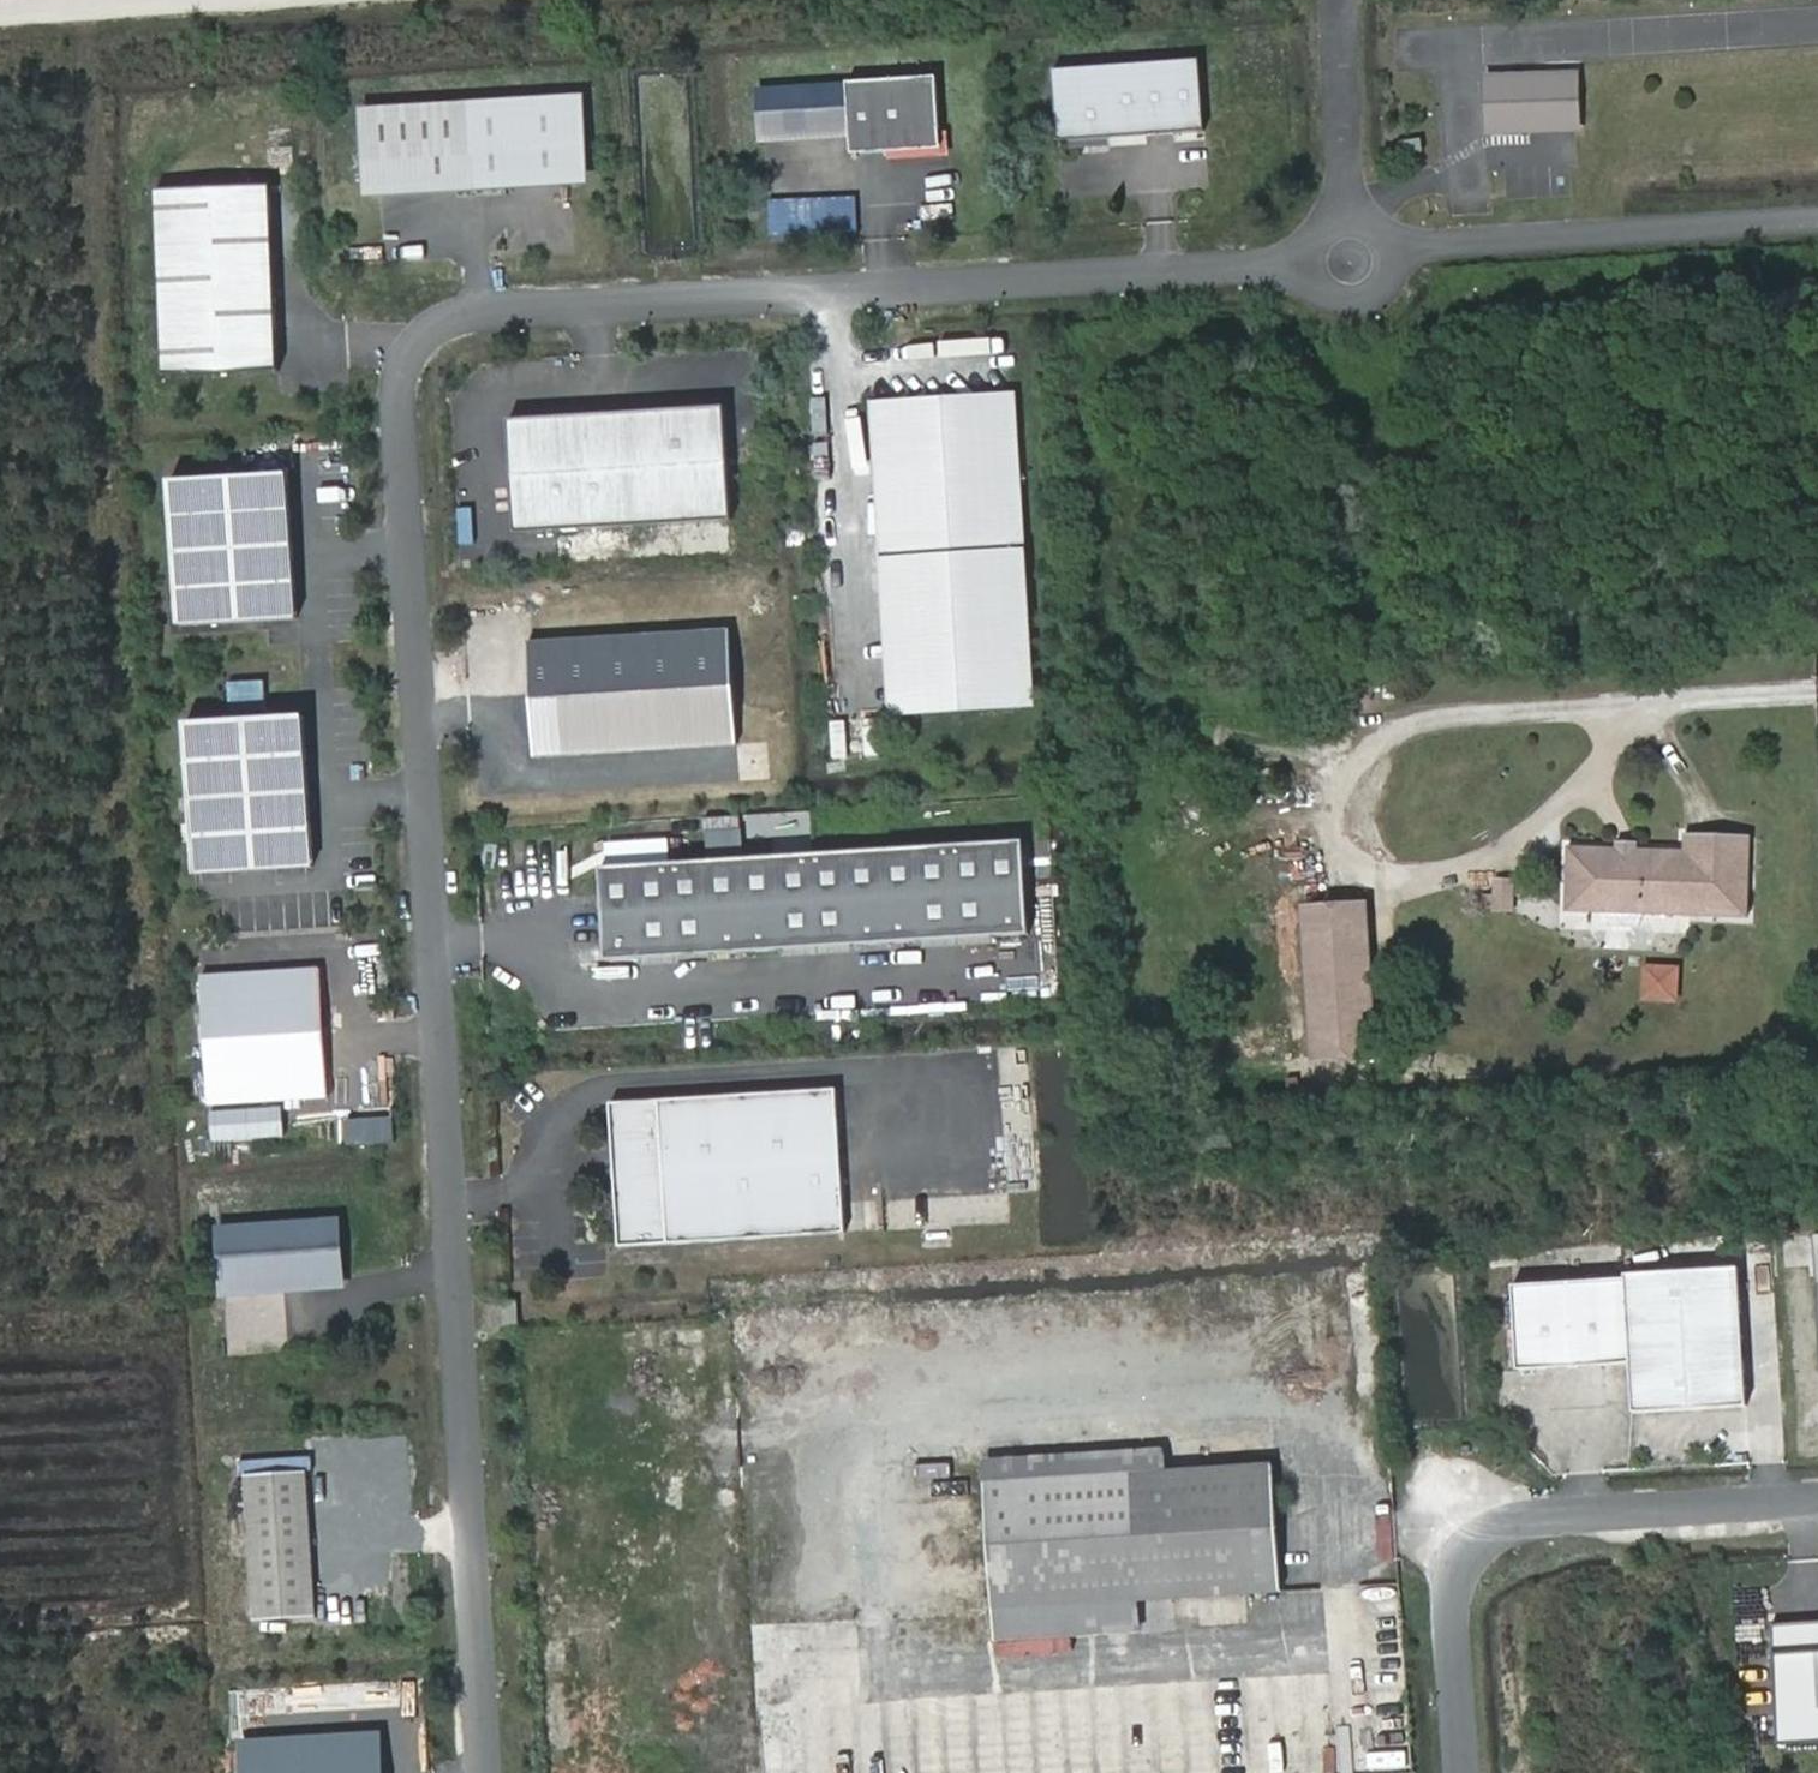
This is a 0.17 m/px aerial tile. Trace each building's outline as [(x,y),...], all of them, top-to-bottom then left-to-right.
[(1206,63),(1057,72),(1063,144),(1209,136),(1206,63)] [(1584,72),(1487,75),(1488,139),(1586,137),(1584,72)] [(950,159),(945,79),(854,85),(859,165),(950,159)] [(847,88),(761,94),(765,148),(851,141),(847,88)] [(502,188),(503,106),(393,106),(393,188),(502,188)] [(159,187),(160,370),(275,369),(274,186),(159,187)] [(860,197),(771,195),(770,234),(859,236),(860,197)] [(1022,389),(875,398),(896,718),(1043,708),(1022,389)] [(736,515),(733,405),(514,419),(522,531),(736,515)] [(304,605),(305,461),(184,461),(184,605),(304,605)] [(729,728),(723,614),(519,625),(526,739),(729,728)] [(326,866),(314,715),(194,721),(204,871),(326,866)] [(1027,923),(1022,831),(593,855),(598,947),(1027,923)] [(1572,843),(1569,908),(1750,915),(1753,837),(1695,834),(1694,851),(1647,850),(1647,839),(1624,838),(1621,846),(1572,843)] [(1519,877),(1497,877),(1496,894),(1486,893),(1485,907),(1518,908),(1519,877)] [(1376,1048),(1368,895),(1307,899),(1317,1052),(1376,1048)] [(1645,961),(1642,998),(1680,1001),(1683,964),(1645,961)] [(333,1101),(328,969),(204,973),(209,1106),(333,1101)] [(851,1233),(843,1088),(609,1100),(622,1249),(851,1233)] [(221,1213),(224,1273),(330,1267),(326,1205),(221,1213)] [(1791,1225),(1798,1349),(1817,1349),(1817,1223),(1791,1225)] [(1733,1399),(1726,1260),(1613,1266),(1619,1405),(1733,1399)] [(1018,1466),(1024,1582),(1162,1570),(1274,1561),(1265,1440),(1018,1466)] [(302,1605),(294,1459),(233,1463),(242,1609),(302,1605)] [(1165,1611),(1162,1570),(1024,1582),(1028,1620),(1165,1611)] [(1817,1737),(1817,1618),(1774,1621),(1781,1740),(1817,1737)] [(359,1731),(238,1736),(240,1772),(361,1772),(359,1731)]
